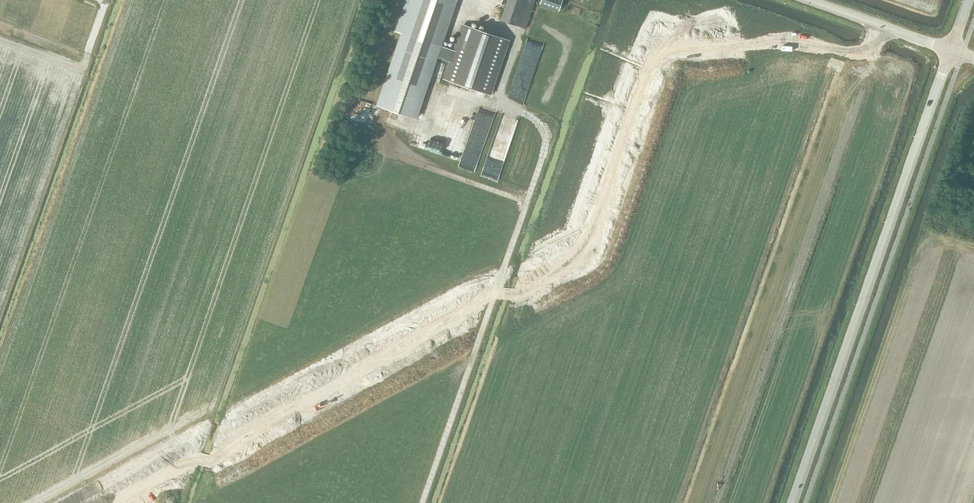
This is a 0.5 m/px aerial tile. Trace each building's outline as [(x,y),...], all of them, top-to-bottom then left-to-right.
[(414,119),(435,57),(451,62),(455,51),(439,45),(455,0),(407,0),(396,33),(402,35),(378,106),(414,119)] [(526,28),(535,0),(508,0),(501,20),(526,28)] [(562,0),(541,0),(540,4),(559,11),(562,0)] [(492,15),(501,18),(504,8),(496,5),(492,15)] [(445,79),(489,94),(508,40),(464,25),(455,51),(451,62),(445,79)]
